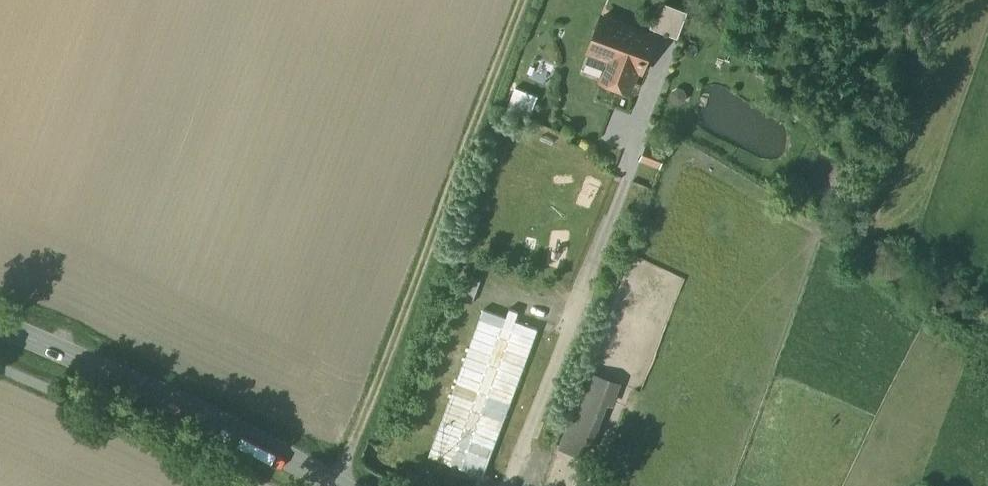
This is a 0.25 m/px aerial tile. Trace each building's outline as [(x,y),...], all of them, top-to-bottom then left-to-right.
[(658,5),(649,30),(677,40),(686,15),(658,5)] [(658,39),(600,17),(586,55),(609,63),(601,84),(629,95),(637,74),(644,77),(658,39)] [(525,77),(547,87),(556,64),(534,55),(525,77)] [(642,147),(637,162),(660,170),(665,155),(642,147)] [(488,477),(536,326),(517,320),(520,310),(509,307),(506,315),(479,307),(431,459),(488,477)] [(621,384),(588,373),(560,450),(592,462),(621,384)] [(533,453),(521,485),(542,485),(552,459),(533,453)]
